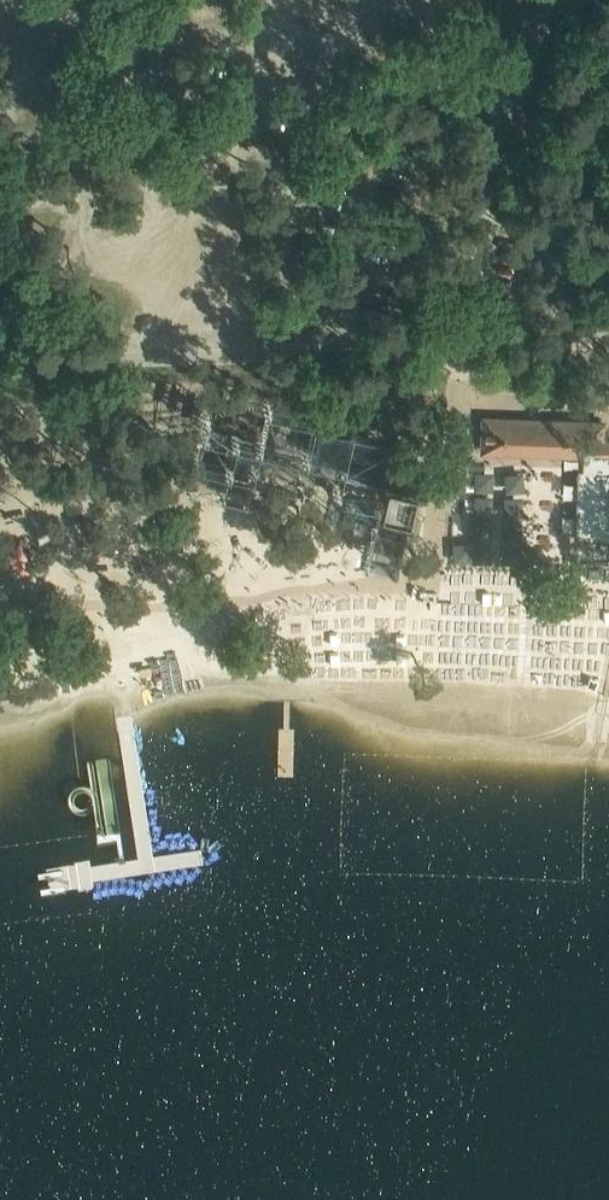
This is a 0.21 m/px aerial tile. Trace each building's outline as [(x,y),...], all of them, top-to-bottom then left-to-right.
[(483,450),(582,454),(582,467),(577,467),(574,535),(608,541),(608,440),(602,440),(603,422),(485,417),(483,450)] [(403,474),(381,469),(369,523),(392,528),(403,474)]
